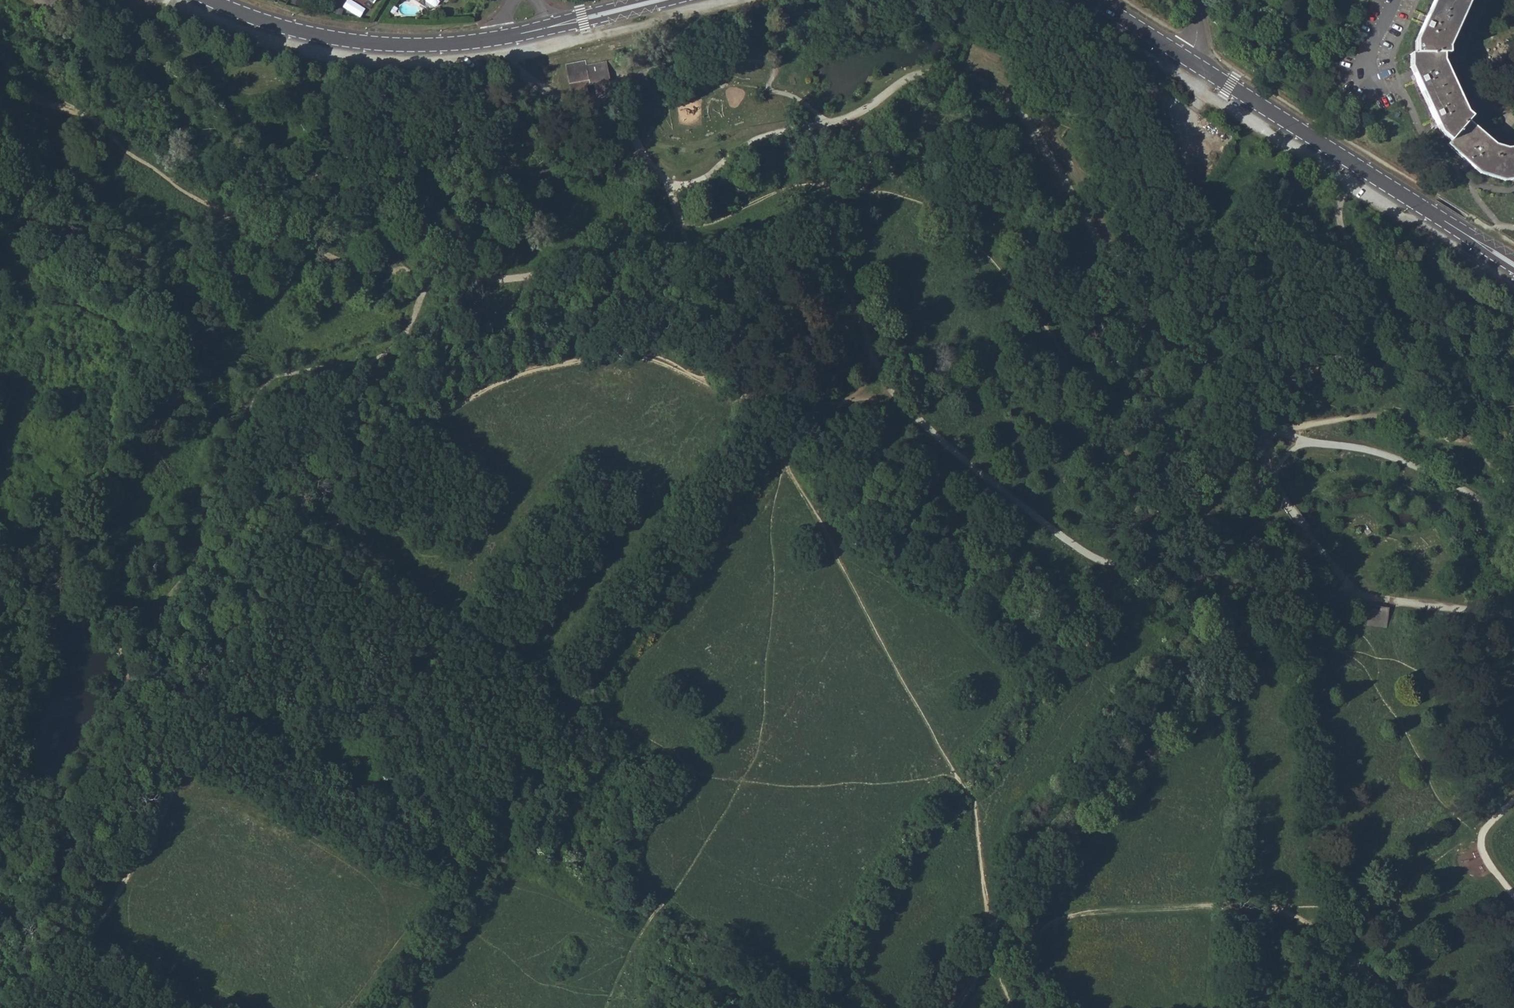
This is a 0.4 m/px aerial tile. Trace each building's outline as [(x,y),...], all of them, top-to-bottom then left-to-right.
[(1415,41),(1414,55),(1443,56),(1448,56),(1449,49),(1471,0),(1434,0),(1415,41)] [(1443,56),(1414,55),(1411,55),(1410,68),(1440,133),(1449,142),(1468,121),(1471,118),(1466,114),(1443,62),(1443,56)] [(610,82),(606,63),(585,67),(584,60),(563,65),(568,85),(570,98),(587,100),(584,88),(589,87),(610,82)] [(1494,145),(1468,121),(1449,142),(1447,145),(1479,174),(1504,181),(1513,180),(1513,149),(1510,149),(1494,145)] [(1314,614),(1325,615),(1326,602),(1315,601),(1314,614)] [(1368,607),(1365,626),(1386,628),(1388,609),(1368,607)]
